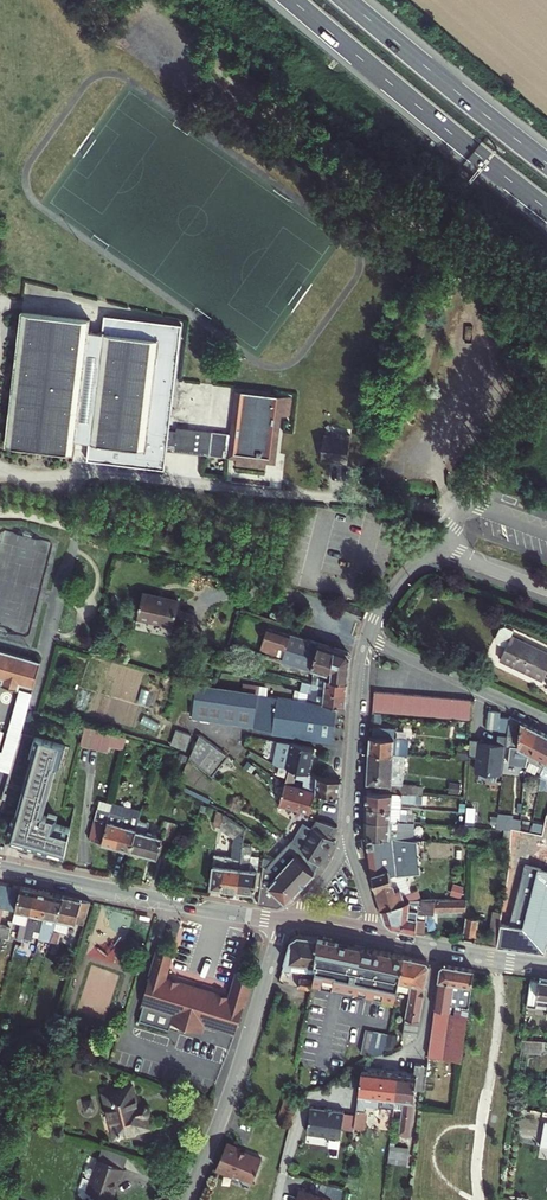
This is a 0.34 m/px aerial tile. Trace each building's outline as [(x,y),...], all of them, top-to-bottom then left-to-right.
[(166,428),(179,327),(102,318),(100,337),(81,334),(82,326),(18,319),(4,446),(69,453),(69,444),(88,446),(86,464),(161,472),(163,452),(235,459),(234,469),(263,472),(264,463),(271,464),(271,462),(276,416),(287,417),(289,395),(234,389),(229,434),(166,428)] [(345,452),(345,434),(326,434),(326,453),(345,452)] [(481,474),(488,465),(484,461),(476,470),(481,474)] [(174,627),(179,610),(180,603),(144,593),(143,597),(138,617),(174,627)] [(341,601),(337,610),(361,618),(364,610),(341,601)] [(288,633),(268,627),(263,641),(286,649),(291,634),(288,633)] [(509,633),(498,656),(515,665),(540,678),(546,662),(546,653),(509,633)] [(350,652),(291,634),(286,649),(282,661),(312,671),(312,669),(330,675),(329,679),(348,681),(348,671),(350,652)] [(0,651),(0,678),(2,679),(1,685),(17,690),(19,683),(33,687),(36,678),(40,662),(0,651)] [(312,677),(317,677),(326,679),(329,679),(330,675),(312,669),(312,671),(312,677)] [(326,679),(325,691),(347,694),(347,687),(348,681),(329,679),(326,679)] [(33,687),(19,683),(17,690),(0,750),(0,796),(2,797),(27,707),(32,690),(33,687)] [(301,692),(300,699),(306,700),(324,703),(337,705),(346,706),(346,700),(347,694),(325,691),(316,689),(310,688),(310,695),(301,692)] [(324,705),(263,696),(257,695),(220,689),(214,720),(254,727),(259,728),(274,730),(274,733),(331,742),(335,715),(323,712),(324,705)] [(32,690),(27,707),(35,709),(40,692),(32,690)] [(468,719),(469,700),(401,694),(400,714),(468,719)] [(324,703),(324,705),(323,712),(335,715),(337,705),(324,703)] [(486,726),(496,732),(499,715),(499,711),(487,710),(486,726)] [(499,715),(496,732),(506,736),(508,717),(499,715)] [(508,715),(508,717),(506,736),(505,746),(512,749),(509,769),(515,772),(515,767),(517,753),(518,747),(521,723),(521,722),(508,715)] [(88,723),(83,743),(102,748),(102,746),(106,728),(88,723)] [(518,747),(530,754),(541,733),(534,729),(521,723),(518,747)] [(374,726),(373,735),(394,737),(395,727),(374,726)] [(106,728),(102,746),(120,751),(125,733),(106,728)] [(177,728),(172,743),(188,748),(193,734),(177,728)] [(530,754),(546,762),(546,736),(541,733),(530,754)] [(217,772),(228,748),(200,735),(188,758),(217,772)] [(370,742),(370,752),(394,753),(407,754),(407,747),(394,745),(394,737),(373,735),(371,735),(370,742)] [(288,767),(288,770),(310,774),(313,761),(315,747),(291,742),(290,743),(279,741),(276,764),(279,765),(288,767)] [(375,783),(374,791),(416,794),(418,795),(418,787),(392,784),(394,753),(370,752),(369,751),(369,772),(368,783),(375,783)] [(542,765),(538,763),(533,773),(540,777),(546,764),(543,763),(542,765)] [(288,770),(286,783),(317,792),(342,794),(342,787),(343,779),(310,774),(288,770)] [(19,790),(33,793),(35,786),(21,782),(19,790)] [(286,783),(283,804),(284,805),(312,812),(317,792),(286,783)] [(416,794),(374,791),(368,791),(368,806),(402,808),(402,802),(415,804),(416,794)] [(55,804),(36,799),(32,813),(51,818),(55,804)] [(368,814),(368,819),(406,822),(406,813),(401,813),(402,808),(368,806),(368,814)] [(131,849),(137,829),(139,820),(140,819),(142,812),(124,807),(122,815),(125,816),(117,846),(124,847),(131,849)] [(545,810),(534,808),(530,828),(541,830),(545,810)] [(103,842),(117,846),(125,816),(122,815),(97,809),(90,838),(103,842)] [(145,853),(158,856),(162,842),(164,834),(166,827),(161,826),(165,818),(161,817),(159,825),(157,835),(144,831),(147,821),(140,819),(139,820),(137,829),(131,849),(145,853)] [(318,818),(302,846),(320,864),(330,848),(338,834),(338,833),(334,832),(337,823),(318,818)] [(237,821),(227,819),(224,833),(233,835),(237,821)] [(368,819),(368,836),(394,838),(406,839),(407,828),(405,828),(406,822),(368,819)] [(176,823),(167,821),(166,827),(164,834),(172,837),(176,823)] [(27,822),(26,827),(38,830),(39,825),(27,822)] [(38,830),(26,827),(21,846),(33,849),(46,853),(52,828),(39,825),(38,830)] [(507,867),(520,869),(525,827),(520,826),(512,825),(512,830),(510,847),(507,867)] [(524,870),(530,828),(525,827),(520,869),(524,870)] [(398,866),(394,838),(368,836),(368,840),(375,839),(376,848),(370,848),(373,866),(374,873),(392,868),(398,866)] [(297,853),(317,870),(320,864),(302,846),(297,853)] [(216,856),(211,886),(225,887),(240,889),(244,849),(238,848),(237,859),(216,856)] [(244,849),(240,889),(248,890),(256,891),(257,889),(262,890),(264,870),(252,868),(254,850),(244,849)] [(303,884),(317,870),(297,853),(283,868),(278,873),(279,874),(296,891),(303,884)] [(283,868),(264,855),(263,861),(265,863),(278,873),(283,868)] [(261,901),(279,904),(287,902),(291,897),(296,891),(279,874),(278,873),(265,863),(264,870),(262,890),(261,901)] [(504,887),(503,897),(523,900),(526,871),(524,870),(520,869),(507,867),(504,887)] [(374,873),(385,906),(412,898),(410,892),(400,895),(392,868),(374,873)] [(452,893),(463,896),(466,885),(454,882),(452,893)] [(0,885),(0,934),(10,937),(13,922),(1,920),(4,908),(15,910),(19,889),(4,885),(0,885)] [(23,944),(25,934),(33,888),(29,888),(24,887),(20,886),(19,889),(15,910),(13,922),(22,924),(19,943),(23,944)] [(497,943),(501,911),(503,897),(504,887),(498,886),(491,942),(497,943)] [(33,888),(25,934),(33,936),(34,932),(39,933),(47,891),(40,890),(33,888)] [(54,893),(47,891),(39,933),(39,937),(49,940),(61,894),(54,893)] [(61,894),(49,940),(57,942),(60,931),(65,933),(69,920),(75,921),(76,917),(81,898),(71,896),(61,894)] [(412,898),(385,906),(389,917),(390,919),(393,922),(396,923),(416,928),(437,933),(438,926),(428,924),(429,916),(407,912),(408,908),(418,909),(418,911),(433,911),(434,909),(465,909),(465,897),(412,898)] [(89,900),(81,898),(76,917),(84,918),(89,900)] [(511,945),(525,948),(530,916),(532,916),(533,907),(518,904),(517,913),(501,911),(497,943),(511,945)] [(478,915),(465,914),(463,929),(475,931),(478,915)] [(293,937),(285,967),(318,972),(320,962),(317,962),(319,936),(310,934),(300,932),(293,937)] [(235,986),(170,967),(178,940),(163,936),(147,994),(149,994),(145,1010),(176,1019),(178,1011),(207,1020),(209,1012),(242,1021),(258,965),(242,961),(235,986)] [(317,977),(316,980),(337,984),(397,997),(399,988),(407,954),(347,942),(319,936),(317,962),(320,962),(318,972),(317,977)] [(417,956),(407,954),(399,988),(412,991),(405,1033),(419,1035),(432,963),(428,959),(417,956)] [(431,1053),(464,1058),(477,968),(461,965),(445,963),(442,965),(431,1053)] [(316,980),(317,977),(302,974),(300,984),(315,986),(316,980)] [(532,977),(528,1006),(537,1007),(539,995),(546,996),(546,980),(532,977)] [(372,1056),(375,1032),(367,1031),(364,1054),(372,1056)] [(372,1056),(386,1051),(390,1034),(375,1032),(372,1056)] [(409,1072),(401,1071),(397,1106),(405,1107),(402,1131),(413,1132),(418,1086),(427,1087),(430,1062),(418,1061),(416,1073),(409,1072)] [(382,1103),(386,1069),(376,1068),(365,1067),(358,1125),(368,1126),(370,1111),(368,1108),(369,1102),(382,1103)] [(393,1070),(386,1069),(382,1103),(381,1116),(386,1116),(387,1105),(397,1106),(401,1071),(393,1070)] [(134,1083),(106,1091),(117,1134),(150,1125),(147,1114),(148,1113),(149,1111),(150,1109),(149,1108),(148,1106),(147,1105),(145,1104),(143,1104),(139,1105),(134,1083)] [(293,1126),(300,1102),(289,1099),(282,1121),(293,1126)] [(343,1114),(310,1110),(306,1147),(339,1151),(343,1114)] [(101,1142),(97,1158),(122,1166),(126,1150),(101,1142)] [(246,1148),(232,1142),(221,1168),(238,1175),(239,1173),(257,1181),(267,1159),(245,1150),(246,1148)] [(418,1162),(420,1147),(393,1144),(391,1159),(418,1162)] [(122,1166),(97,1158),(94,1168),(89,1167),(86,1168),(85,1173),(87,1176),(91,1177),(88,1190),(112,1197),(118,1175),(121,1176),(123,1166),(122,1166)] [(303,1189),(301,1199),(335,1199),(336,1195),(303,1189)]
